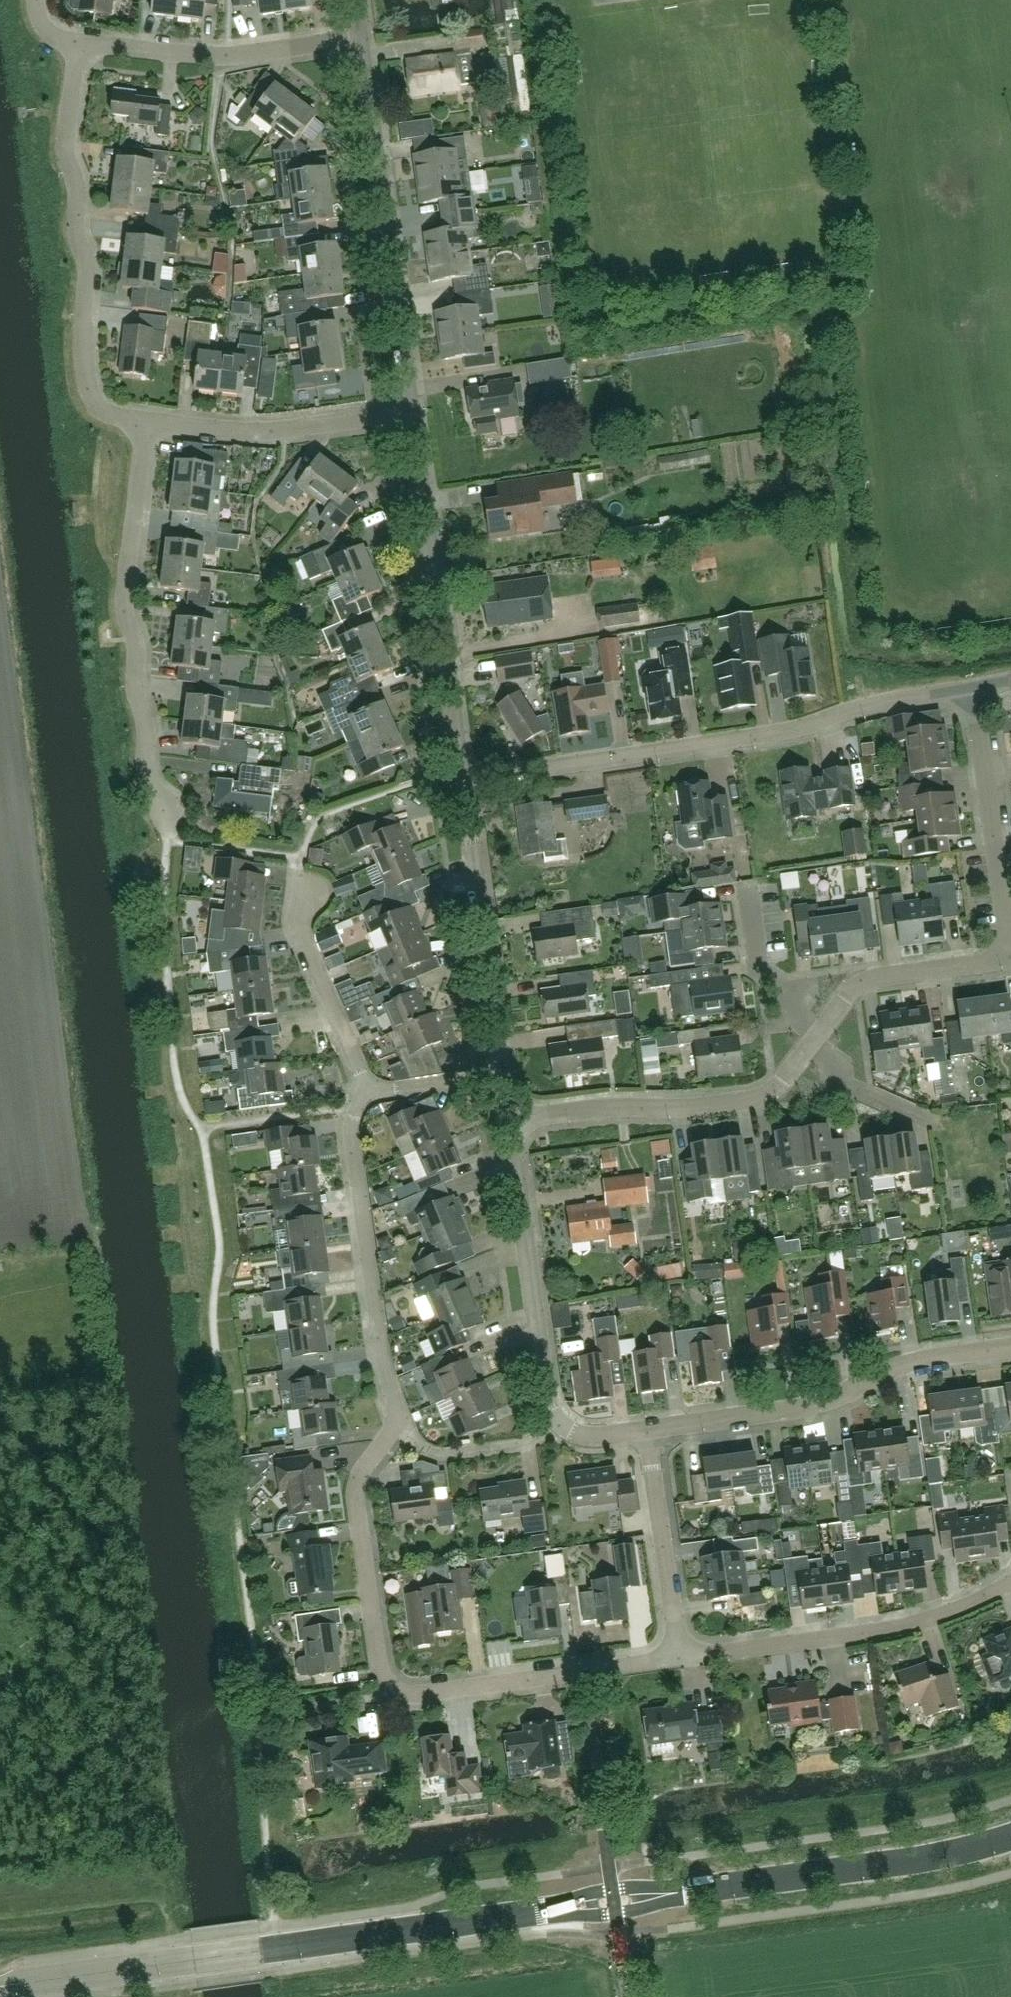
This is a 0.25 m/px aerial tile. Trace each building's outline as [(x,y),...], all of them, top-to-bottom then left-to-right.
[(71,6),(74,9),(81,10),(81,11),(111,15),(113,0),(72,0),(71,6)] [(152,14),(178,17),(180,0),(154,0),(152,14)] [(178,17),(203,21),(205,4),(218,6),(219,0),(180,0),(178,17)] [(261,15),(286,11),(285,0),(240,0),(241,5),(259,3),(261,15)] [(286,11),(312,8),(311,0),(285,0),(286,11)] [(514,0),(496,0),(499,26),(518,24),(514,0)] [(483,29),(452,33),(454,51),(486,46),(483,29)] [(472,56),(457,58),(457,54),(407,60),(411,95),(461,89),(460,86),(475,84),(472,56)] [(496,54),(485,55),(489,88),(500,86),(496,54)] [(536,111),(525,54),(512,57),(523,114),(536,111)] [(255,113),(275,129),(296,101),(275,86),(266,98),(256,90),(241,110),(235,118),(239,121),(246,125),(255,113)] [(115,90),(113,105),(112,116),(131,118),(131,124),(157,127),(156,136),(170,137),(173,107),(161,105),(161,101),(136,98),(137,93),(115,90)] [(276,163),(308,158),(307,148),(297,141),(316,116),(296,101),(275,129),(288,138),(278,151),(274,151),(276,163)] [(500,125),(496,103),(479,105),(482,128),(500,125)] [(201,108),(196,107),(190,113),(190,118),(195,125),(200,125),(207,119),(207,114),(201,108)] [(416,156),(419,180),(459,174),(457,160),(468,158),(465,137),(435,141),(436,153),(416,156)] [(116,185),(151,189),(153,173),(167,174),(169,153),(126,148),(125,160),(119,159),(116,185)] [(292,183),(295,198),(330,193),(327,169),(310,171),(308,158),(276,163),(279,185),(292,183)] [(457,214),(475,212),(472,185),(461,187),(459,174),(419,180),(422,204),(443,201),(445,216),(457,214)] [(147,215),(146,226),(179,230),(181,219),(161,216),(163,206),(149,205),(151,189),(116,185),(112,211),(147,215)] [(285,227),(286,238),(287,238),(319,234),(317,221),(333,219),(330,193),(295,198),(297,214),(283,216),(285,227)] [(542,202),(531,204),(533,215),(544,214),(542,202)] [(476,215),(475,212),(457,214),(445,216),(447,231),(426,234),(430,258),(470,253),(468,240),(479,239),(476,215)] [(130,237),(127,262),(161,266),(163,253),(176,254),(179,230),(146,226),(145,239),(130,237)] [(255,242),(286,238),(285,227),(254,232),(255,242)] [(303,260),(305,274),(341,270),(337,243),(321,245),(319,234),(287,238),(290,262),(303,260)] [(537,245),(538,260),(553,258),(551,244),(537,245)] [(472,267),(470,253),(430,258),(433,282),(459,279),(461,294),(491,289),(488,265),(472,267)] [(161,266),(127,262),(127,263),(124,263),(121,265),(120,274),(122,277),(125,277),(124,288),(137,289),(134,309),(170,313),(174,282),(160,281),(161,266)] [(283,316),(286,315),(307,312),(329,309),(328,296),(344,294),(341,270),(305,274),(307,289),(279,293),(283,316)] [(494,314),(491,289),(461,294),(463,309),(437,312),(441,336),(481,331),(479,316),(494,314)] [(252,305),(239,304),(239,316),(251,317),(252,305)] [(302,338),(304,352),(339,347),(336,323),(309,327),(307,312),(286,315),(289,339),(302,338)] [(149,377),(153,341),(166,343),(169,318),(142,314),(140,328),(127,327),(121,373),(149,377)] [(481,331),(441,336),(444,360),(465,357),(466,369),(497,365),(495,352),(484,354),(481,331)] [(211,342),(206,342),(187,339),(185,361),(198,363),(195,390),(218,392),(223,356),(210,355),(211,342)] [(236,358),(223,356),(218,392),(242,395),(246,369),(260,371),(263,349),(238,346),(236,358)] [(342,369),(339,347),(304,352),(306,366),(293,368),(297,390),(317,387),(315,373),(342,369)] [(529,364),(532,382),(571,376),(568,358),(529,364)] [(489,384),(467,388),(472,418),(474,418),(477,434),(497,430),(495,419),(520,415),(514,377),(488,381),(489,384)] [(546,389),(549,410),(570,407),(567,386),(546,389)] [(258,387),(244,388),(246,420),(260,419),(258,387)] [(708,449),(658,458),(660,470),(710,462),(708,449)] [(177,463),(174,487),(211,492),(223,493),(228,454),(202,450),(200,465),(177,463)] [(318,501),(339,473),(320,458),(304,480),(292,471),(272,499),(283,507),(291,497),(299,503),(306,493),(318,501)] [(331,544),(332,544),(357,510),(346,502),(357,486),(339,473),(318,501),(329,510),(321,520),(329,525),(321,535),(331,543),(331,544)] [(491,513),(493,527),(490,527),(492,537),(495,536),(495,534),(510,532),(511,534),(542,529),(538,506),(574,500),(571,473),(519,481),(522,499),(511,501),(511,498),(487,502),(488,513),(491,513)] [(211,492),(174,487),(174,490),(171,490),(169,491),(168,508),(169,511),(171,511),(171,513),(194,516),(192,530),(196,530),(218,533),(221,509),(210,507),(211,492)] [(168,542),(165,565),(202,569),(203,556),(215,558),(218,533),(196,530),(195,545),(168,542)] [(369,550),(364,549),(363,547),(338,558),(332,544),(331,544),(312,553),(322,576),(334,572),(339,583),(372,569),(372,567),(375,564),(369,550)] [(713,546),(689,550),(693,571),(716,567),(713,546)] [(596,564),(597,578),(625,577),(624,563),(596,564)] [(188,606),(207,608),(209,608),(212,585),(200,583),(202,569),(165,565),(162,589),(189,592),(188,606)] [(336,609),(342,623),(343,622),(361,615),(356,602),(382,592),(381,590),(384,586),(378,572),(373,571),(372,569),(339,583),(344,596),(333,601),(336,609)] [(482,585),(485,605),(488,626),(553,617),(547,576),(482,585)] [(638,603),(597,609),(600,628),(640,623),(638,603)] [(175,643),(212,647),(214,634),(226,635),(229,611),(209,608),(207,608),(206,622),(178,619),(175,643)] [(735,651),(758,648),(752,614),(729,617),(735,651)] [(349,660),(383,646),(375,626),(349,636),(343,622),(342,623),(323,631),(333,653),(344,648),(349,660)] [(683,629),(663,632),(665,647),(685,644),(683,629)] [(789,636),(762,640),(768,675),(782,673),(786,699),(816,694),(809,649),(791,652),(789,636)] [(598,641),(605,684),(621,681),(616,654),(621,653),(618,637),(598,641)] [(199,683),(217,685),(220,686),(223,662),(210,661),(212,647),(175,643),(173,665),(200,668),(199,683)] [(339,707),(355,700),(373,693),(368,679),(393,669),(383,646),(349,660),(355,674),(343,678),(346,685),(335,689),(333,692),(339,707)] [(760,661),(758,648),(735,651),(737,664),(718,667),(724,709),(755,704),(749,663),(760,661)] [(664,674),(642,678),(644,691),(648,694),(652,720),(682,716),(679,697),(694,695),(686,649),(661,653),(664,674)] [(535,676),(531,652),(496,657),(500,682),(535,676)] [(481,675),(494,674),(494,662),(480,663),(481,675)] [(223,724),(223,723),(224,712),(236,713),(237,709),(239,688),(220,686),(217,685),(215,700),(188,697),(186,720),(223,724)] [(586,714),(608,710),(603,686),(586,688),(586,687),(555,692),(562,735),(589,730),(586,714)] [(543,730),(519,691),(498,705),(521,743),(543,730)] [(360,713),(355,700),(339,707),(334,709),(349,744),(360,739),(394,724),(385,703),(360,713)] [(886,717),(886,718),(888,734),(893,733),(894,742),(908,740),(909,753),(949,747),(946,726),(916,730),(914,713),(886,717)] [(235,726),(223,724),(186,720),(183,743),(210,746),(209,761),(247,765),(249,747),(244,742),(233,740),(235,726)] [(394,724),(360,739),(349,744),(348,744),(364,779),(395,766),(390,752),(404,746),(394,724)] [(346,746),(313,761),(320,775),(352,760),(346,746)] [(952,769),(949,747),(909,753),(911,763),(899,765),(900,774),(897,775),(899,787),(898,787),(899,789),(923,785),(921,773),(952,769)] [(298,771),(311,773),(313,759),(300,757),(298,771)] [(282,770),(257,767),(243,765),(241,781),(219,778),(215,807),(272,813),(275,790),(280,790),(282,770)] [(810,769),(782,772),(788,820),(816,817),(815,810),(831,807),(831,809),(855,805),(850,769),(826,772),(827,777),(811,779),(810,769)] [(179,830),(216,828),(213,780),(176,782),(179,830)] [(703,841),(732,837),(726,797),(711,799),(709,782),(680,787),(685,824),(678,825),(680,843),(687,849),(703,847),(703,841)] [(924,798),(923,785),(899,789),(902,813),(917,811),(919,820),(958,815),(955,793),(924,798)] [(324,807),(326,796),(313,793),(311,804),(324,807)] [(606,797),(566,802),(569,822),(608,816),(606,797)] [(565,839),(556,840),(554,824),(553,824),(550,805),(521,809),(524,828),(520,828),(524,855),(543,853),(544,863),(568,860),(565,839)] [(961,836),(958,815),(919,820),(920,830),(907,832),(909,843),(904,844),(906,858),(949,852),(947,838),(961,836)] [(371,846),(379,865),(411,851),(400,825),(380,834),(374,822),(342,835),(350,855),(371,846)] [(843,833),(847,857),(867,854),(863,830),(843,833)] [(185,856),(201,858),(202,849),(186,847),(185,856)] [(310,848),(308,864),(322,866),(324,850),(310,848)] [(384,906),(397,901),(406,897),(401,886),(422,877),(411,851),(379,865),(386,883),(376,887),(379,894),(384,906)] [(230,881),(227,901),(263,905),(266,877),(245,875),(246,862),(222,860),(220,880),(230,881)] [(722,865),(711,867),(714,884),(737,880),(735,869),(723,871),(722,865)] [(927,902),(917,903),(922,943),(944,940),(941,915),(959,912),(955,882),(925,886),(927,902)] [(901,946),(922,943),(917,903),(905,905),(903,894),(880,897),(885,927),(898,925),(901,946)] [(665,921),(667,933),(683,931),(723,926),(720,904),(685,909),(683,896),(651,900),(654,923),(665,921)] [(847,907),(833,908),(839,955),(865,951),(863,934),(875,932),(870,899),(847,902),(847,907)] [(236,950),(236,942),(238,930),(260,932),(263,905),(227,901),(225,920),(215,919),(212,939),(220,940),(219,953),(220,952),(236,950)] [(397,901),(384,906),(364,915),(372,934),(382,929),(390,947),(422,933),(411,908),(402,912),(397,901)] [(620,915),(620,913),(618,901),(601,903),(603,918),(620,915)] [(814,958),(839,955),(833,908),(820,910),(819,906),(795,909),(799,942),(811,941),(814,958)] [(534,931),(538,959),(578,954),(576,942),(596,939),(592,907),(560,911),(563,927),(534,931)] [(345,937),(360,932),(356,920),(341,925),(345,937)] [(683,931),(667,933),(672,968),(696,965),(694,952),(726,947),(723,926),(683,931)] [(433,959),(422,933),(390,947),(380,951),(387,969),(395,988),(397,987),(417,979),(413,968),(433,959)] [(233,972),(235,991),(270,986),(266,958),(252,960),(251,948),(236,950),(220,952),(223,973),(233,972)] [(731,979),(704,983),(702,969),(649,976),(651,989),(677,986),(681,1017),(735,1010),(731,979)] [(589,1013),(587,997),(596,996),(594,984),(593,971),(566,975),(568,987),(542,991),(546,1019),(589,1013)] [(228,1012),(230,1032),(248,1029),(260,1027),(258,1016),(274,1013),(270,986),(235,991),(238,1010),(228,1012)] [(397,987),(395,988),(370,999),(378,1018),(387,1014),(395,1033),(401,1030),(401,1029),(429,1018),(428,1017),(417,992),(402,998),(397,987)] [(984,1001),(989,1036),(1003,1034),(1004,1045),(1010,1044),(1010,1008),(1010,997),(984,1001)] [(989,1036),(984,1001),(958,1004),(960,1022),(946,1024),(951,1057),(975,1054),(972,1038),(989,1036)] [(947,1062),(947,1061),(944,1039),(932,1040),(928,1009),(904,1012),(910,1049),(922,1047),(924,1060),(934,1059),(935,1064),(939,1064),(947,1062)] [(900,1050),(910,1049),(904,1012),(881,1015),(884,1033),(872,1035),(877,1072),(902,1069),(900,1050)] [(399,1051),(410,1079),(443,1074),(432,1047),(445,1041),(434,1015),(428,1017),(429,1018),(401,1029),(401,1030),(395,1033),(392,1034),(399,1051)] [(636,1042),(633,1019),(617,1021),(620,1044),(636,1042)] [(550,1046),(554,1077),(606,1070),(601,1039),(618,1037),(616,1020),(586,1025),(589,1040),(550,1046)] [(248,1029),(230,1032),(224,1032),(227,1053),(237,1051),(240,1072),(246,1071),(246,1070),(276,1065),(275,1065),(272,1038),(249,1041),(248,1029)] [(709,1029),(676,1033),(678,1046),(695,1043),(699,1077),(743,1072),(739,1037),(711,1041),(709,1029)] [(662,1045),(647,1046),(649,1076),(664,1075),(662,1045)] [(951,1060),(947,1061),(947,1062),(939,1064),(944,1096),(955,1094),(951,1060)] [(246,1070),(246,1071),(248,1089),(238,1091),(241,1111),(270,1107),(268,1096),(285,1093),(281,1064),(275,1065),(276,1065),(246,1070)] [(410,1134),(417,1151),(417,1152),(451,1138),(440,1113),(419,1121),(414,1109),(392,1118),(399,1136),(400,1138),(410,1134)] [(802,1130),(810,1184),(849,1179),(844,1141),(830,1143),(828,1127),(802,1130)] [(293,1128),(269,1132),(272,1152),(283,1151),(285,1170),(314,1165),(321,1164),(317,1138),(294,1141),(293,1128)] [(770,1190),(793,1187),(810,1184),(802,1130),(776,1134),(778,1150),(765,1152),(770,1190)] [(913,1191),(922,1190),(934,1188),(930,1160),(919,1162),(915,1135),(890,1138),(895,1177),(910,1175),(913,1191)] [(462,1164),(451,1138),(417,1152),(428,1178),(414,1184),(418,1195),(454,1180),(449,1169),(462,1164)] [(895,1177),(890,1138),(865,1142),(869,1169),(857,1170),(861,1202),(874,1200),(871,1180),(895,1177)] [(725,1197),(749,1193),(761,1192),(757,1164),(746,1166),(742,1139),(717,1142),(725,1197)] [(688,1202),(706,1199),(707,1201),(710,1204),(725,1202),(724,1197),(725,1197),(717,1142),(692,1146),(694,1158),(682,1159),(688,1202)] [(658,1157),(674,1157),(674,1145),(659,1145),(658,1157)] [(274,1211),(299,1208),(297,1197),(319,1193),(314,1165),(285,1170),(279,1170),(282,1189),(272,1191),(274,1211)] [(610,1229),(609,1219),(608,1208),(648,1203),(644,1174),(603,1179),(606,1202),(567,1207),(571,1238),(589,1236),(590,1241),(611,1238),(612,1247),(636,1243),(634,1226),(610,1229)] [(404,1219),(407,1218),(410,1225),(414,1226),(420,1224),(425,1236),(462,1220),(461,1218),(465,1216),(458,1199),(454,1201),(453,1198),(430,1207),(424,1193),(398,1204),(404,1219)] [(343,1202),(327,1205),(330,1218),(345,1216),(343,1202)] [(291,1250),(326,1245),(322,1217),(300,1220),(299,1208),(274,1211),(277,1232),(288,1230),(291,1250)] [(421,1257),(424,1262),(416,1265),(421,1276),(456,1262),(451,1251),(472,1242),(462,1220),(425,1236),(430,1247),(424,1250),(421,1257)] [(283,1270),(284,1277),(286,1290),(298,1288),(309,1287),(308,1276),(330,1272),(326,1245),(291,1250),(293,1268),(283,1270)] [(391,1249),(380,1254),(384,1264),(395,1260),(391,1249)] [(927,1286),(928,1297),(932,1325),(959,1322),(956,1300),(968,1298),(962,1259),(950,1260),(952,1270),(942,1271),(944,1283),(927,1286)] [(986,1274),(992,1317),(1010,1314),(1010,1262),(985,1266),(986,1274)] [(660,1271),(663,1284),(688,1279),(685,1266),(660,1271)] [(729,1280),(748,1280),(748,1268),(729,1268),(729,1280)] [(839,1338),(836,1318),(850,1316),(844,1272),(820,1275),(821,1287),(806,1290),(813,1342),(839,1338)] [(464,1280),(448,1287),(443,1276),(416,1287),(421,1299),(428,1296),(437,1317),(474,1302),(464,1280)] [(910,1307),(906,1278),(882,1281),(884,1293),(867,1295),(872,1334),(898,1330),(895,1309),(910,1307)] [(289,1330),(325,1325),(321,1298),(300,1301),(298,1288),(286,1290),(264,1293),(267,1314),(287,1311),(289,1330)] [(779,1347),(777,1326),(791,1324),(787,1294),(763,1297),(765,1309),(748,1312),(753,1350),(779,1347)] [(474,1302),(437,1317),(443,1331),(436,1334),(432,1340),(439,1356),(467,1344),(463,1333),(483,1324),(474,1302)] [(621,1361),(618,1337),(615,1317),(594,1320),(599,1356),(579,1358),(585,1401),(614,1398),(609,1363),(621,1361)] [(285,1371),(302,1369),(315,1367),(313,1355),(329,1353),(325,1325),(289,1330),(292,1350),(282,1351),(285,1371)] [(708,1343),(689,1346),(695,1386),(723,1382),(719,1352),(731,1350),(727,1326),(706,1329),(708,1343)] [(652,1351),(633,1354),(639,1394),(667,1390),(663,1360),(675,1358),(671,1334),(650,1337),(652,1351)] [(452,1398),(479,1387),(479,1386),(468,1361),(458,1365),(454,1354),(421,1367),(429,1387),(439,1383),(446,1401),(452,1399),(452,1398)] [(399,1361),(404,1373),(416,1368),(411,1356),(399,1361)] [(330,1406),(330,1405),(326,1378),(303,1381),(302,1369),(285,1371),(278,1372),(281,1393),(291,1392),(294,1412),(300,1411),(300,1410),(330,1406)] [(485,1384),(479,1386),(479,1387),(452,1398),(452,1399),(460,1416),(450,1420),(458,1440),(480,1430),(475,1419),(496,1410),(485,1384)] [(1006,1387),(1009,1404),(995,1406),(999,1435),(1010,1434),(1010,1387),(1006,1387)] [(1000,1444),(999,1436),(999,1435),(995,1406),(994,1402),(982,1404),(981,1391),(955,1394),(960,1430),(974,1428),(976,1443),(981,1447),(1000,1444)] [(960,1430),(955,1394),(929,1398),(931,1416),(919,1417),(924,1447),(947,1444),(945,1432),(960,1430)] [(300,1410),(300,1411),(302,1429),(293,1431),(295,1451),(319,1448),(318,1436),(339,1433),(335,1404),(330,1405),(330,1406),(300,1410)] [(905,1430),(880,1434),(885,1469),(898,1467),(899,1481),(924,1478),(920,1454),(909,1456),(905,1430)] [(847,1464),(848,1475),(850,1488),(873,1485),(871,1471),(885,1469),(880,1434),(856,1437),(859,1462),(847,1464)] [(827,1445),(807,1448),(812,1487),(837,1483),(839,1504),(852,1503),(850,1488),(848,1475),(832,1477),(827,1445)] [(791,1490),(812,1487),(807,1448),(785,1451),(789,1483),(777,1484),(781,1508),(793,1506),(791,1490)] [(729,1458),(734,1490),(745,1489),(746,1494),(752,1497),(761,1496),(775,1494),(771,1467),(757,1469),(756,1455),(729,1458)] [(309,1517),(308,1513),(328,1510),(323,1471),(310,1473),(308,1458),(278,1462),(282,1492),(291,1491),(294,1514),(292,1514),(292,1515),(287,1516),(284,1517),(279,1524),(278,1527),(278,1531),(278,1532),(278,1533),(278,1534),(299,1531),(303,1529),(307,1526),(309,1522),(309,1517)] [(721,1492),(734,1490),(729,1458),(704,1462),(705,1476),(692,1478),(696,1505),(723,1501),(721,1492)] [(568,1476),(572,1508),(592,1505),(593,1507),(619,1503),(621,1514),(637,1511),(633,1481),(617,1483),(615,1469),(568,1476)] [(396,1523),(439,1517),(438,1514),(451,1513),(449,1501),(437,1503),(435,1491),(449,1489),(447,1473),(419,1477),(420,1489),(392,1493),(396,1523)] [(480,1493),(485,1522),(485,1523),(524,1517),(526,1533),(543,1531),(539,1505),(528,1506),(524,1482),(508,1485),(508,1489),(480,1493)] [(985,1517),(972,1519),(978,1560),(999,1557),(997,1543),(1009,1541),(1004,1506),(984,1509),(985,1517)] [(957,1563),(978,1560),(972,1519),(959,1521),(958,1513),(938,1515),(943,1550),(955,1548),(957,1563)] [(696,1531),(687,1523),(681,1531),(690,1538),(696,1531)] [(289,1596),(293,1598),(335,1592),(331,1568),(333,1568),(330,1547),(320,1549),(318,1532),(288,1536),(291,1554),(296,1553),(300,1580),(290,1581),(287,1585),(289,1596)] [(897,1557),(902,1593),(927,1589),(923,1564),(935,1563),(931,1537),(909,1540),(911,1555),(897,1557)] [(706,1580),(745,1575),(742,1554),(759,1552),(757,1540),(733,1543),(734,1555),(703,1559),(706,1580)] [(823,1572),(827,1607),(853,1603),(849,1578),(862,1576),(862,1573),(858,1547),(858,1541),(845,1543),(846,1554),(835,1555),(837,1570),(823,1572)] [(628,1621),(623,1588),(640,1586),(634,1544),(614,1547),(618,1580),(592,1584),(593,1594),(579,1596),(583,1624),(597,1622),(598,1626),(628,1621)] [(858,1547),(862,1573),(874,1571),(877,1596),(902,1593),(897,1557),(883,1559),(881,1544),(858,1547)] [(807,1559),(792,1561),(784,1562),(787,1586),(799,1585),(802,1610),(827,1607),(823,1572),(821,1561),(808,1563),(807,1559)] [(434,1645),(433,1636),(463,1631),(459,1601),(474,1599),(470,1571),(453,1573),(453,1575),(450,1575),(449,1567),(428,1570),(430,1584),(455,1581),(455,1586),(422,1591),(422,1594),(409,1596),(416,1648),(434,1645)] [(748,1596),(745,1575),(706,1580),(709,1601),(741,1597),(742,1610),(766,1606),(765,1593),(748,1596)] [(565,1577),(554,1578),(555,1590),(528,1594),(533,1633),(548,1630),(549,1639),(562,1638),(561,1629),(558,1606),(570,1605),(566,1577),(565,1577)] [(718,1615),(733,1616),(733,1605),(718,1605),(718,1615)] [(303,1676),(311,1675),(311,1677),(341,1672),(338,1647),(340,1647),(337,1626),(325,1627),(323,1613),(297,1616),(300,1642),(307,1642),(309,1658),(301,1659),(298,1663),(300,1674),(303,1676)] [(991,1679),(992,1683),(1010,1676),(1010,1631),(985,1641),(990,1656),(983,1659),(991,1679)] [(927,1664),(894,1675),(905,1708),(921,1702),(926,1718),(960,1707),(949,1674),(936,1678),(931,1676),(927,1664)] [(767,1692),(769,1706),(770,1708),(767,1708),(770,1727),(789,1724),(789,1727),(822,1722),(822,1721),(833,1720),(835,1734),(859,1730),(854,1697),(830,1701),(830,1703),(819,1704),(816,1682),(796,1685),(797,1688),(767,1692)] [(698,1745),(706,1743),(708,1754),(722,1752),(717,1712),(695,1715),(693,1703),(680,1704),(680,1706),(643,1711),(648,1746),(651,1745),(652,1757),(674,1754),(672,1743),(697,1739),(698,1745)] [(530,1771),(531,1771),(545,1769),(546,1780),(558,1778),(560,1775),(559,1767),(562,1766),(555,1722),(524,1726),(525,1733),(505,1736),(508,1762),(528,1759),(530,1771)] [(422,1740),(428,1779),(446,1776),(449,1797),(482,1793),(478,1765),(467,1767),(465,1755),(453,1757),(450,1736),(422,1740)] [(326,1743),(312,1745),(317,1776),(330,1774),(331,1786),(354,1783),(353,1777),(388,1772),(383,1744),(360,1748),(360,1750),(349,1752),(347,1739),(326,1742),(326,1743)]
